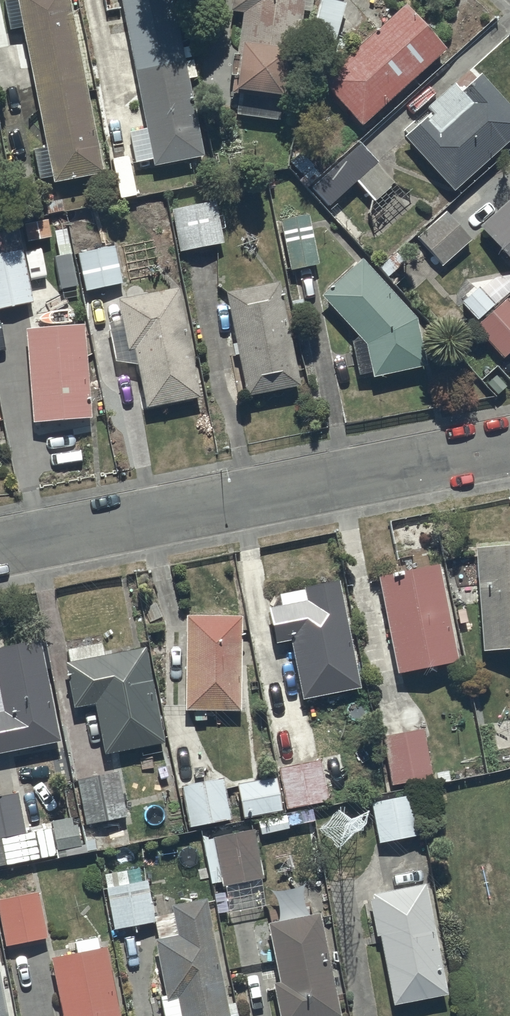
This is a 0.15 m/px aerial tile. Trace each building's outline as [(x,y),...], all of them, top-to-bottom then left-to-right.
[(69,0),(16,0),(16,2),(3,4),(9,35),(22,32),(46,151),(35,153),(41,185),(52,183),(53,189),(104,179),(69,0)] [(147,131),(130,135),(136,167),(153,164),(155,171),(205,161),(189,83),(197,82),(192,52),(183,53),(173,0),(121,0),(147,131)] [(228,16),(241,17),(236,57),(238,58),(233,99),(284,106),(290,59),(297,60),(305,0),(230,0),(228,16)] [(444,54),(404,10),(319,86),(361,132),(444,54)] [(480,79),(460,98),(452,89),(425,112),(429,117),(403,140),(452,196),(509,145),(509,113),(480,79)] [(383,176),(358,148),(309,191),(327,211),(356,186),(362,194),(383,176)] [(478,232),(509,267),(509,203),(478,232)] [(216,205),(173,214),(171,214),(179,256),(225,247),(216,205)] [(468,244),(445,218),(417,242),(441,268),(468,244)] [(316,269),(308,219),(280,224),(289,274),(316,269)] [(123,287),(115,248),(77,257),(85,296),(123,287)] [(22,253),(0,257),(0,313),(33,306),(22,253)] [(401,307),(361,264),(320,302),(358,343),(350,347),(358,380),(371,378),(374,388),(424,370),(401,307)] [(278,285),(225,297),(247,403),(301,391),(278,285)] [(494,309),(477,290),(460,307),(477,325),(494,309)] [(201,402),(179,292),(118,304),(128,356),(135,355),(146,413),(201,402)] [(474,332),(502,364),(509,356),(509,299),(474,332)] [(91,424),(86,329),(27,333),(33,428),(91,424)] [(476,548),(484,651),(509,649),(509,546),(476,548)] [(437,566),(378,579),(397,673),(457,660),(437,566)] [(305,602),(270,609),(277,641),(290,639),(302,698),(360,686),(337,580),(302,587),(305,602)] [(188,618),(186,709),(240,710),(241,619),(188,618)] [(60,739),(40,637),(0,645),(0,751),(60,739)] [(143,646),(66,663),(76,706),(93,702),(104,755),(164,742),(143,646)] [(422,727),(382,735),(392,784),(432,776),(422,727)] [(329,800),(321,760),(279,768),(287,808),(329,800)] [(118,772),(79,780),(88,823),(126,815),(118,772)] [(222,776),(187,784),(195,824),(231,816),(222,776)] [(282,817),(276,780),(237,787),(244,824),(282,817)] [(0,796),(0,868),(33,860),(18,792),(0,796)] [(408,795),(371,802),(378,842),(416,835),(408,795)] [(254,833),(215,841),(224,886),(263,878),(254,833)] [(146,882),(107,889),(114,929),(153,922),(146,882)] [(425,887),(371,898),(394,1006),(448,995),(425,887)] [(0,901),(0,908),(8,946),(48,937),(39,893),(0,901)] [(171,906),(177,936),(157,940),(169,1000),(179,998),(183,1015),(230,1015),(207,899),(171,906)] [(280,1015),(342,1015),(320,913),(268,924),(280,982),(273,984),(280,1015)] [(63,1015),(120,1015),(107,948),(52,958),(63,1015)]
